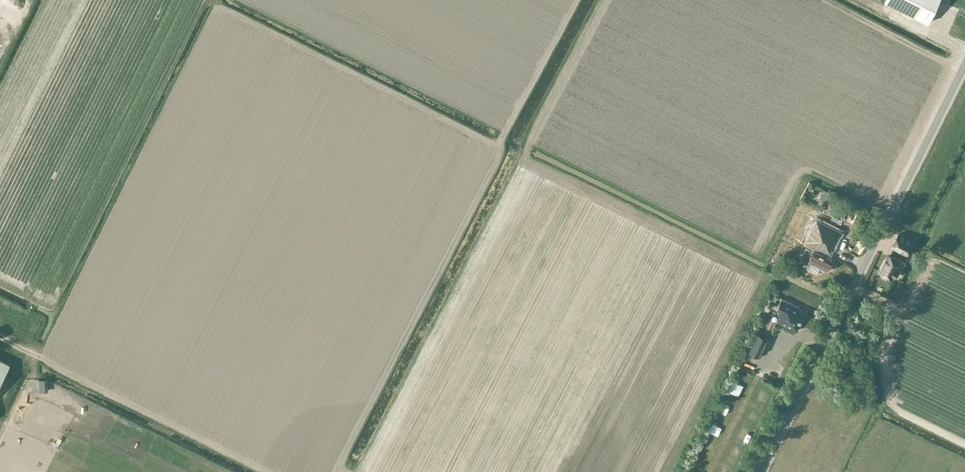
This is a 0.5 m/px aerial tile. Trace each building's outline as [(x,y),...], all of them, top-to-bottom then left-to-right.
[(884,0),(927,22),(938,0),(884,0)] [(824,189),(815,207),(823,211),(832,193),(824,189)] [(833,246),(834,247),(842,231),(816,218),(810,215),(803,231),(808,234),(804,241),(828,254),(833,246)] [(913,241),(898,233),(892,246),(906,254),(913,241)] [(802,257),(801,258),(809,262),(806,268),(818,273),(821,267),(826,270),(832,260),(813,250),(806,247),(802,257)] [(886,256),(879,270),(892,277),(897,268),(901,270),(905,262),(890,255),(889,257),(886,256)] [(793,303),(782,298),(776,309),(780,311),(778,314),(779,315),(777,321),(796,330),(805,311),(793,305),(793,303)] [(760,356),(768,339),(756,332),(747,350),(760,356)] [(10,363),(0,358),(0,382),(10,363)]
